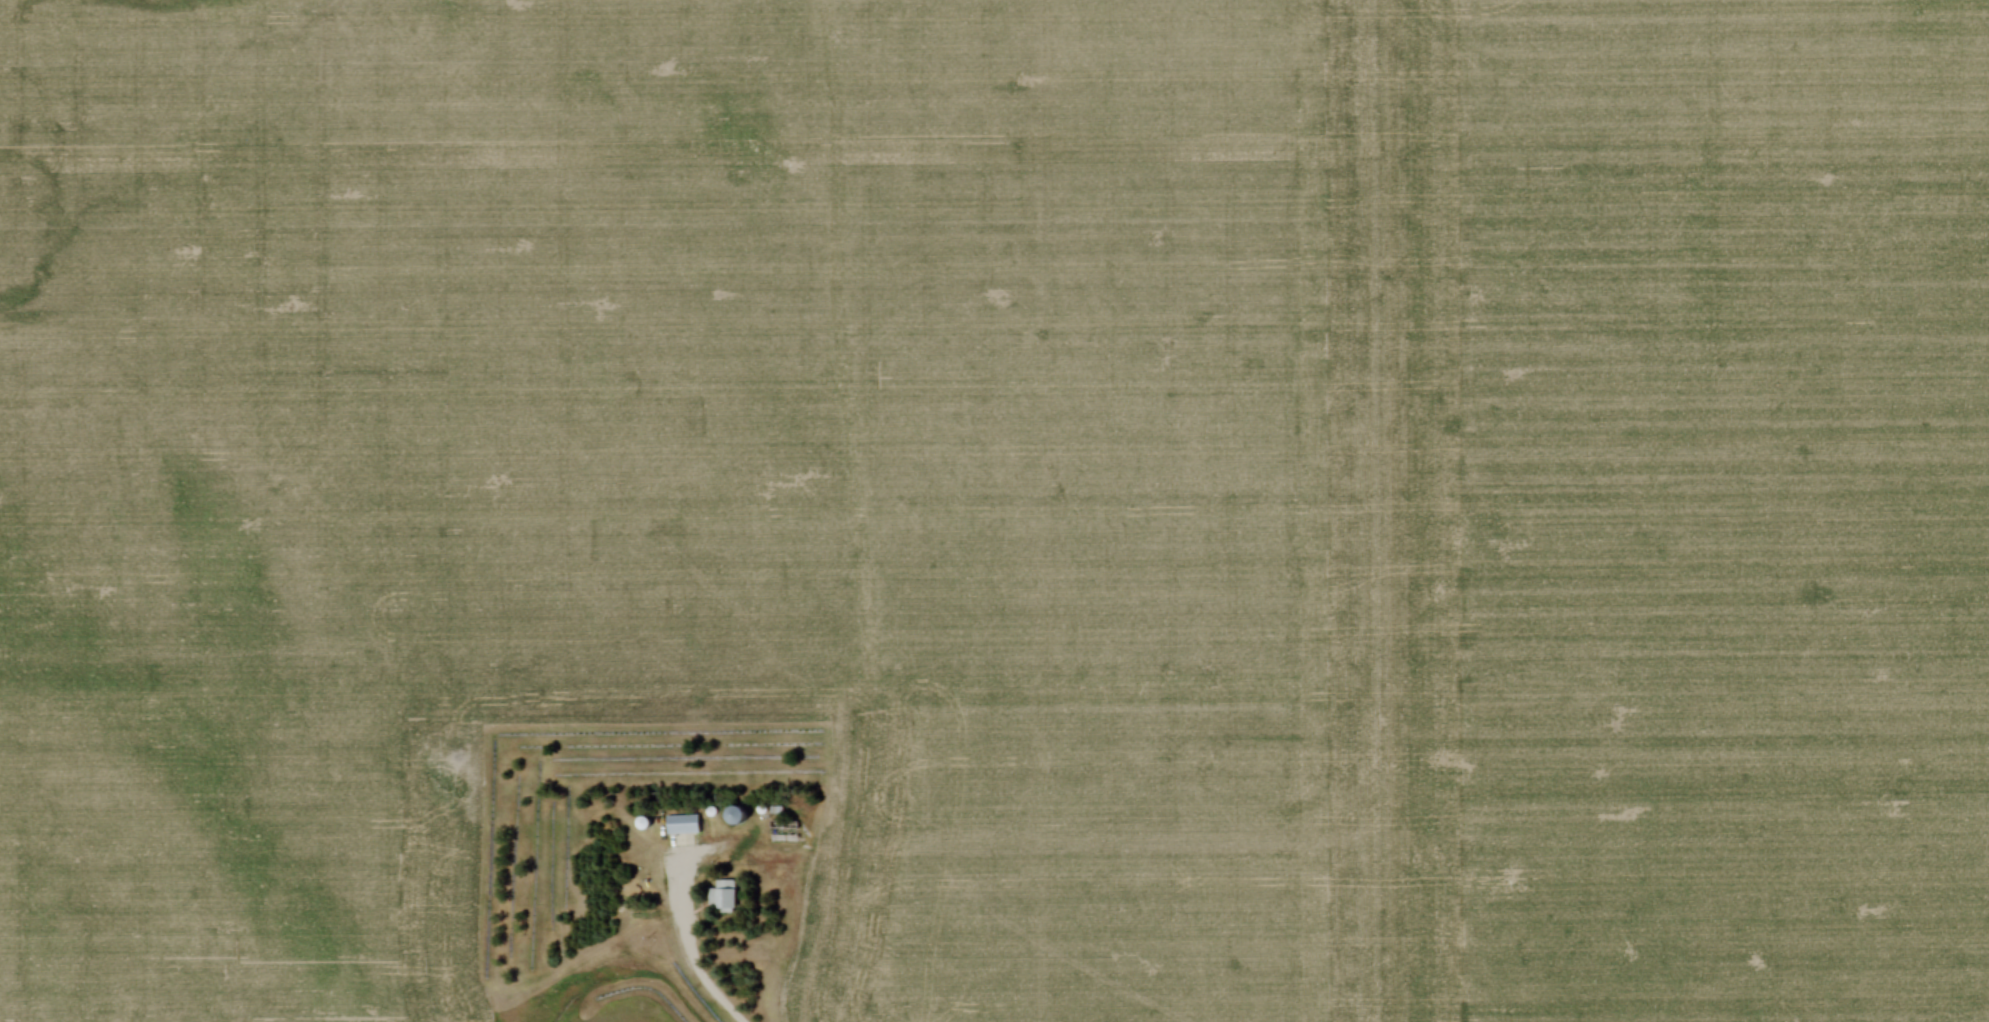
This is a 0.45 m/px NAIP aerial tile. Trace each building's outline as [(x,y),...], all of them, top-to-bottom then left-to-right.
[(735,827),(749,820),(741,803),(727,810),(735,827)] [(701,834),(700,814),(669,814),(669,834),(701,834)] [(798,820),(769,820),(769,842),(798,842),(798,820)] [(736,910),(736,880),(718,880),(718,889),(711,889),(711,910),(736,910)]
